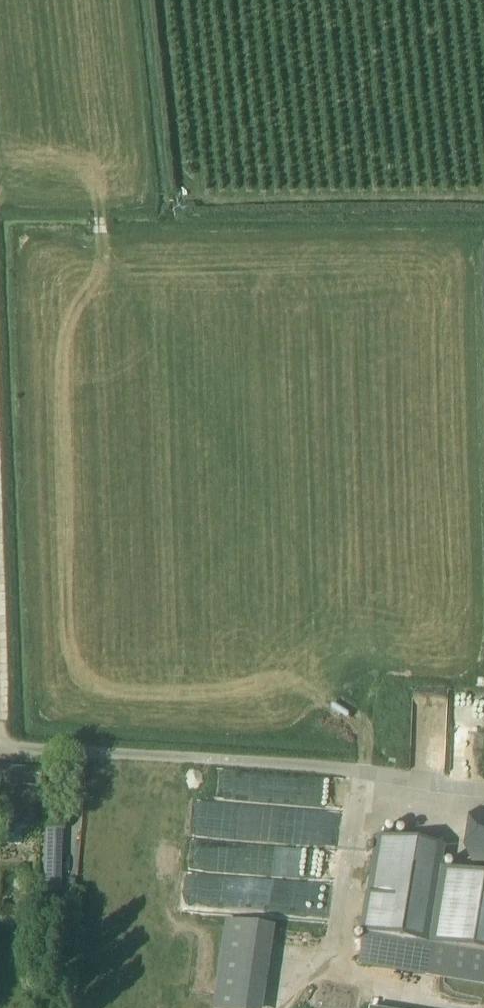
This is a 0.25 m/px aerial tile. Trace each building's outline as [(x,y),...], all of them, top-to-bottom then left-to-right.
[(341,804),(342,776),(310,775),(309,803),(341,804)] [(483,809),(474,862),(483,863),(483,809)] [(46,830),(44,896),(63,896),(64,831),(46,830)] [(377,836),(361,933),(483,953),(483,875),(444,868),(447,848),(377,836)] [(226,920),(213,1007),(264,1007),(275,927),(226,920)]
